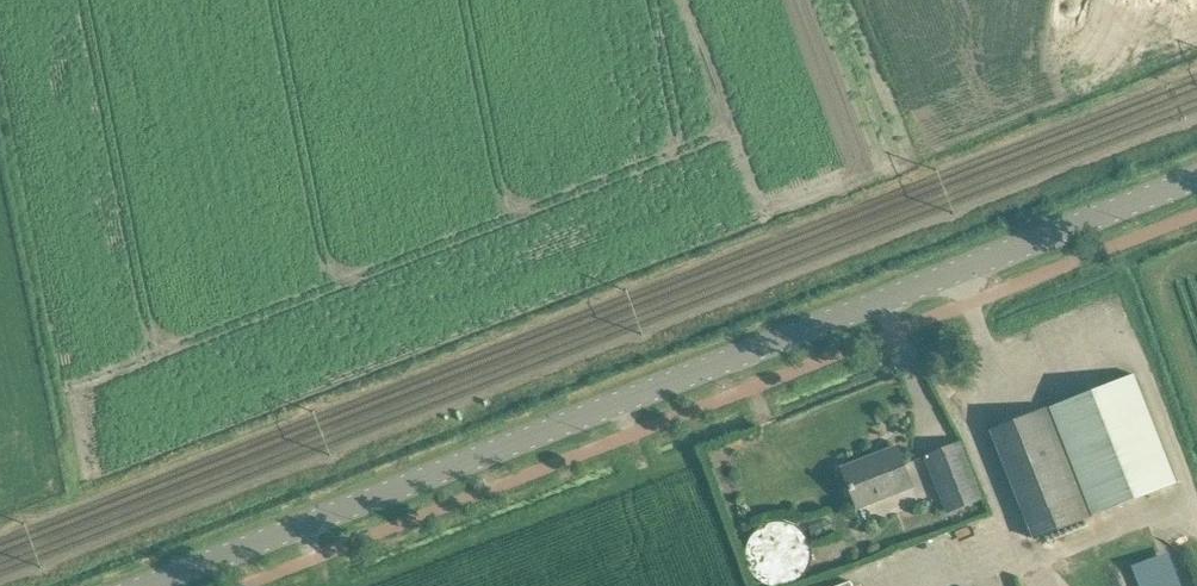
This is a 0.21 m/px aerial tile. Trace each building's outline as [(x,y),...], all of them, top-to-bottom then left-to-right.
[(991,430),(1000,452),(1034,539),(1177,482),(1134,374),(991,430)] [(960,442),(926,456),(952,522),(985,509),(960,442)] [(857,506),(911,485),(897,448),(843,469),(857,506)] [(1131,566),(1139,585),(1166,585),(1155,557),(1131,566)]
